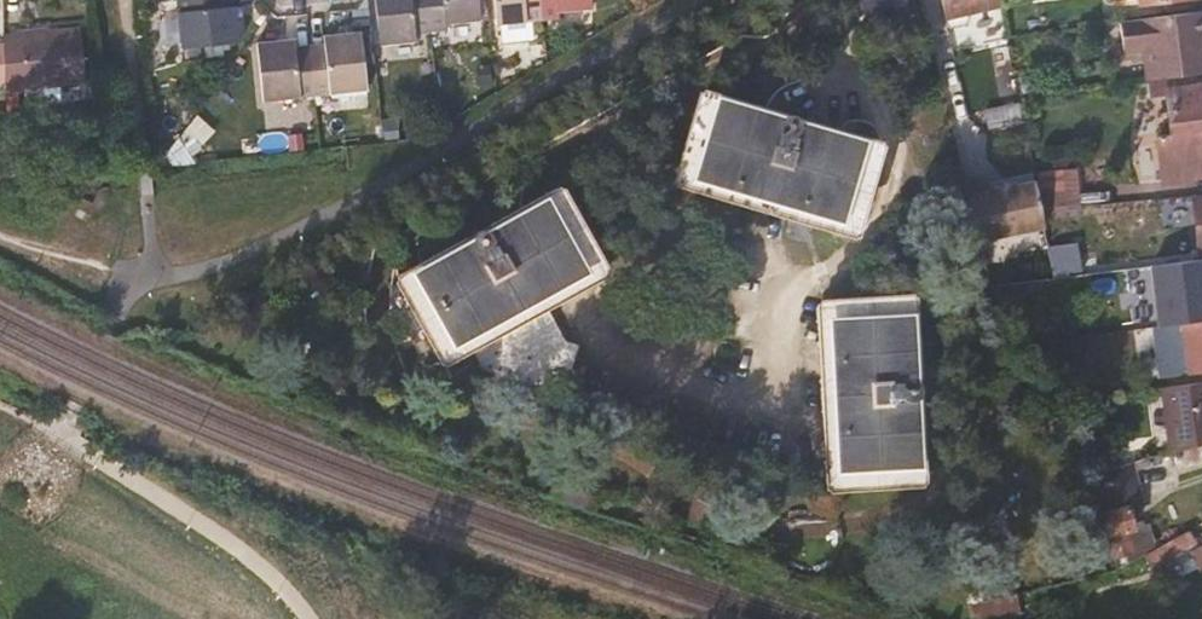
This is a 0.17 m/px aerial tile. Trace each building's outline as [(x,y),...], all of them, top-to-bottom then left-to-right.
[(231,0),(180,0),(185,49),(243,44),(240,9),(232,9),(231,0)] [(433,0),(383,0),(387,45),(422,41),(421,33),(436,32),(433,0)] [(436,32),(451,30),(450,24),(483,20),(481,0),(433,0),(436,32)] [(549,18),(547,0),(501,0),(503,22),(549,18)] [(549,18),(564,17),(564,10),(597,7),(596,0),(547,0),(549,18)] [(906,0),(871,0),(873,10),(907,3),(906,0)] [(947,25),(951,28),(959,26),(962,22),(960,15),(1000,5),(999,0),(941,0),(947,25)] [(908,9),(883,14),(889,37),(913,31),(908,9)] [(1120,23),(1123,52),(1143,50),(1146,81),(1147,81),(1198,75),(1201,75),(1201,22),(1201,14),(1120,23)] [(330,45),(316,47),(321,98),(372,93),(366,32),(329,36),(330,45)] [(25,41),(31,88),(93,81),(86,34),(25,41)] [(321,98),(316,47),(300,49),(299,40),(266,44),(272,103),(321,98)] [(1147,81),(1149,98),(1167,96),(1173,136),(1158,138),(1164,185),(1179,183),(1201,180),(1201,87),(1199,88),(1198,75),(1147,81)] [(867,139),(717,97),(693,178),(843,222),(867,139)] [(1077,178),(1041,181),(1045,219),(1081,214),(1077,178)] [(977,239),(1043,226),(1035,182),(1011,186),(1011,183),(993,187),(993,190),(990,190),(988,182),(965,186),(977,239)] [(588,270),(547,196),(414,271),(453,345),(588,270)] [(1192,199),(1197,250),(1201,249),(1201,198),(1192,199)] [(1186,262),(1188,281),(1201,279),(1201,260),(1186,262)] [(1180,312),(1186,364),(1201,362),(1201,309),(1180,312)] [(922,466),(913,313),(829,317),(838,471),(922,466)] [(558,336),(549,352),(571,364),(579,347),(558,336)] [(1171,444),(1201,436),(1201,374),(1155,386),(1171,444)] [(1116,452),(1121,472),(1148,464),(1143,445),(1116,452)] [(1151,473),(1148,464),(1121,472),(1124,481),(1151,473)] [(1127,505),(1099,511),(1109,560),(1137,554),(1154,544),(1149,524),(1133,528),(1127,505)] [(1195,542),(1188,530),(1147,554),(1154,566),(1195,542)] [(1018,597),(966,609),(968,618),(999,618),(1021,613),(1018,597)]
